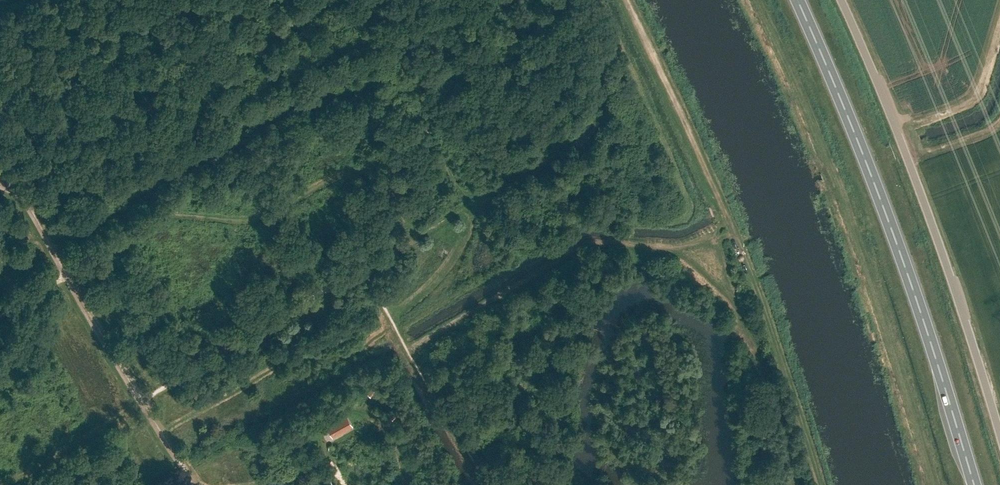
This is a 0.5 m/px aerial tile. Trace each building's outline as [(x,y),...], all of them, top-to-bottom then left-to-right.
[(338,430),(351,423),(348,417),(328,428),(333,437),(340,433),(338,430)]
